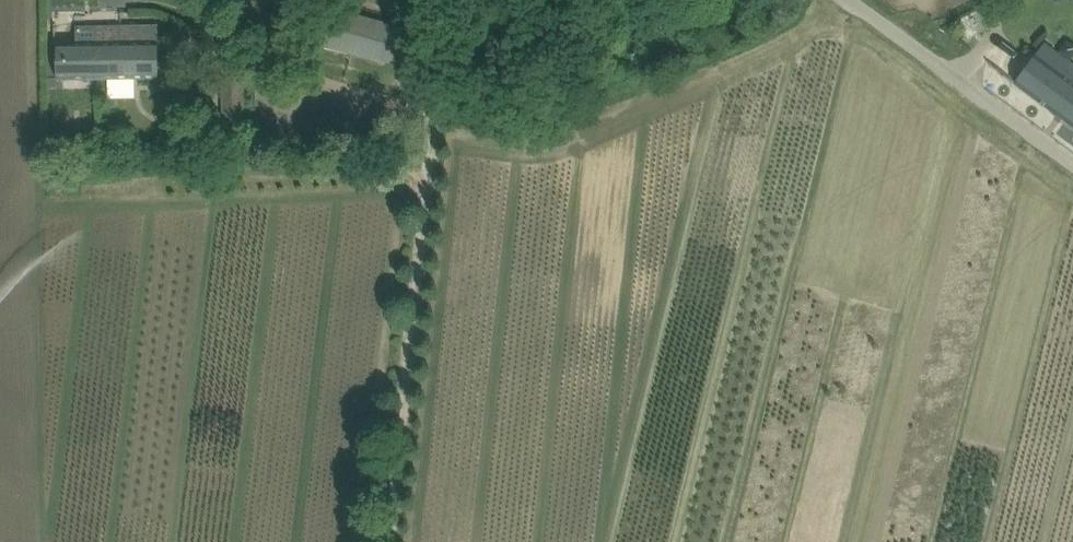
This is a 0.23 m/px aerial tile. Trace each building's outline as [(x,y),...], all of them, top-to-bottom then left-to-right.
[(981,7),(987,21),(999,16),(993,2),(981,7)] [(383,63),(384,62),(406,67),(416,30),(394,25),(394,23),(327,5),(316,45),(383,63)] [(59,79),(70,79),(110,79),(109,26),(76,27),(77,43),(58,43),(59,79)] [(160,78),(159,26),(109,26),(110,79),(160,78)] [(1016,83),(1072,125),(1072,62),(1046,43),(1038,53),(1016,83)] [(224,76),(221,76),(223,136),(246,135),(243,53),(223,53),(224,76)]
